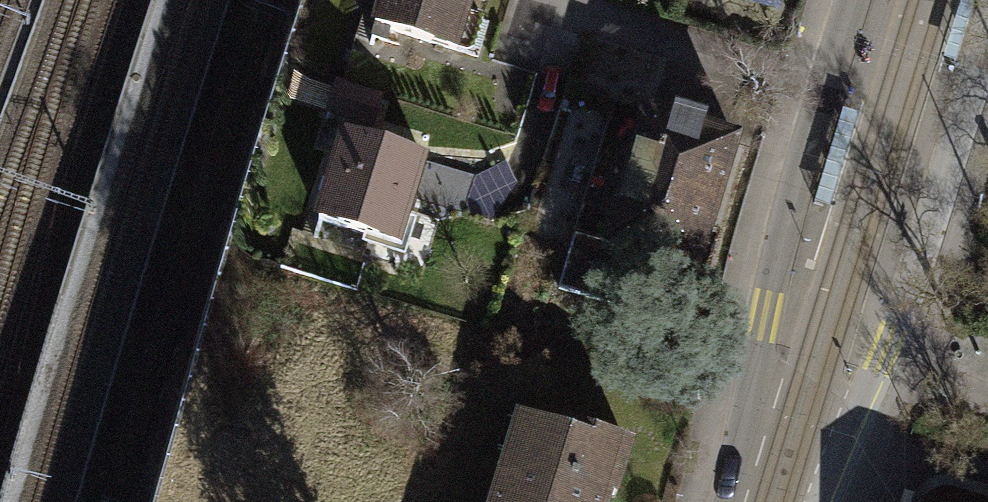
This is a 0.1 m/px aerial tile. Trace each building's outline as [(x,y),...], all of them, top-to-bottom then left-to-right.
[(375,26),(456,50),(471,0),(383,0),(375,26)] [(288,66),(279,97),(292,101),(325,111),(335,80),(302,71),(288,66)] [(335,80),(325,111),(372,125),(381,94),(335,80)] [(669,123),(613,106),(560,278),(636,301),(648,259),(697,274),(737,144),(703,134),(707,123),(672,113),(669,123)] [(342,136),(316,219),(398,244),(409,209),(412,197),(424,161),(342,136)] [(474,177),(424,161),(412,197),(463,213),(474,177)] [(624,445),(564,427),(562,434),(516,420),(491,501),(598,501),(602,491),(609,494),(624,445)] [(919,501),(987,501),(987,498),(957,489),(944,486),(932,488),(922,496),(919,501)]
